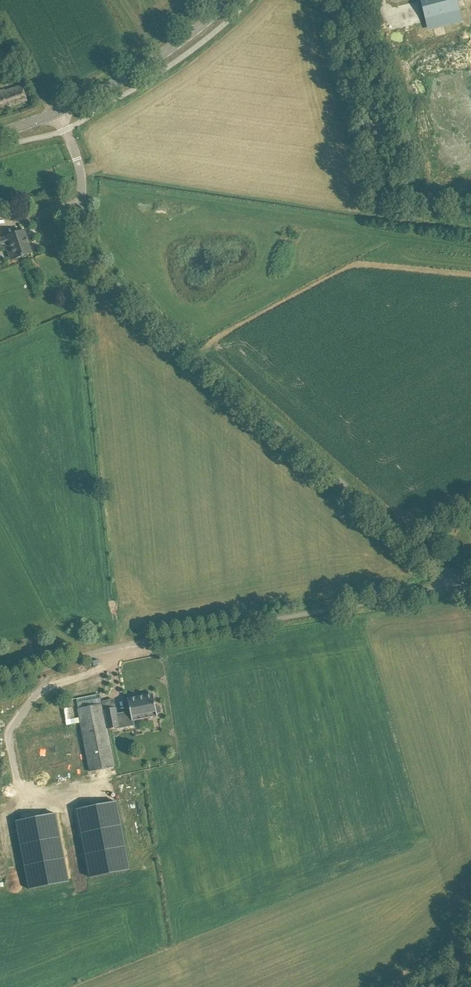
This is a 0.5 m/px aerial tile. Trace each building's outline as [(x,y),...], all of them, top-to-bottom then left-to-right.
[(457,0),(420,0),(426,21),(429,20),(430,26),(436,24),(437,27),(463,20),(457,0)] [(24,91),(22,86),(4,91),(3,90),(0,91),(0,111),(7,109),(7,107),(27,101),(24,91)] [(8,236),(0,239),(0,238),(0,245),(5,244),(11,260),(22,256),(31,253),(30,250),(29,250),(27,245),(29,244),(24,230),(8,236)] [(118,727),(119,728),(134,725),(133,720),(157,715),(157,713),(161,713),(160,706),(156,707),(153,694),(128,699),(131,712),(117,714),(120,727),(118,727)] [(115,767),(103,704),(77,709),(90,772),(115,767)] [(117,714),(116,707),(104,709),(108,729),(118,727),(120,727),(117,714)] [(117,801),(77,807),(89,876),(128,870),(117,801)] [(57,811),(17,817),(29,886),(68,880),(57,811)]
